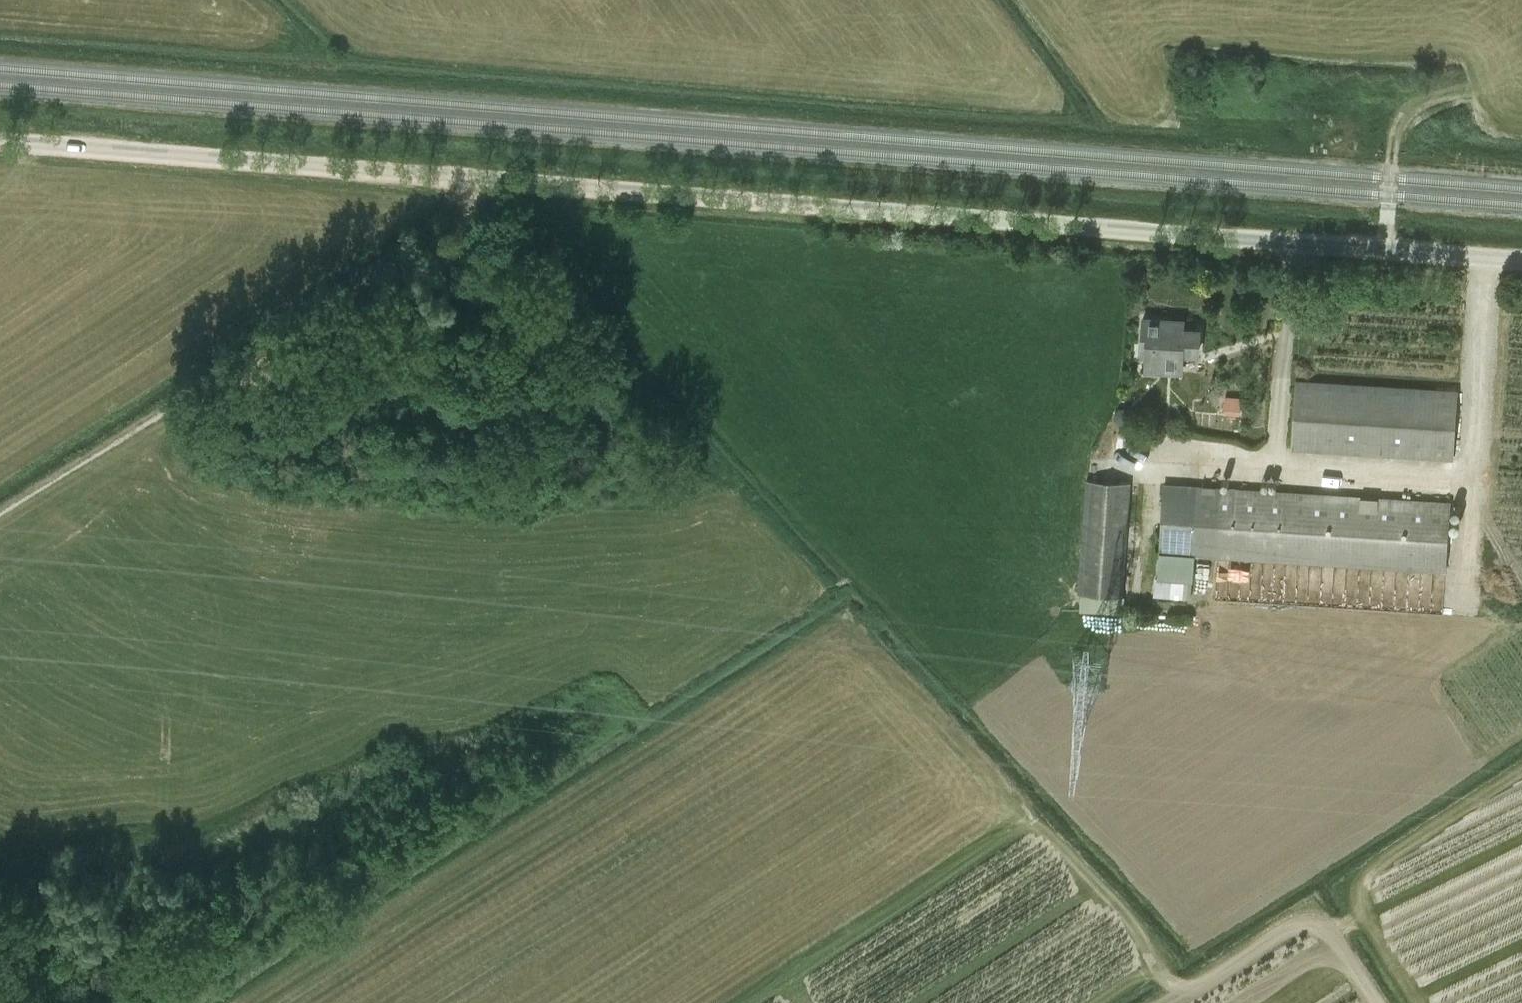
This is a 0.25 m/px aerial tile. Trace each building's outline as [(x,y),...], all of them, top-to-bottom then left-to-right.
[(1181,363),(1182,355),(1199,355),(1200,329),(1168,327),(1168,319),(1144,318),(1143,343),(1148,344),(1147,370),(1161,370),(1162,362),(1181,363)] [(1295,379),(1291,449),(1454,460),(1458,389),(1295,379)] [(1241,395),(1225,394),(1223,411),(1240,412),(1241,395)] [(1123,613),(1123,595),(1131,482),(1086,479),(1078,593),(1089,594),(1089,612),(1123,613)] [(1452,501),(1163,482),(1158,553),(1447,571),(1452,501)] [(1193,555),(1161,553),(1159,578),(1156,578),(1155,594),(1190,596),(1193,555)]
